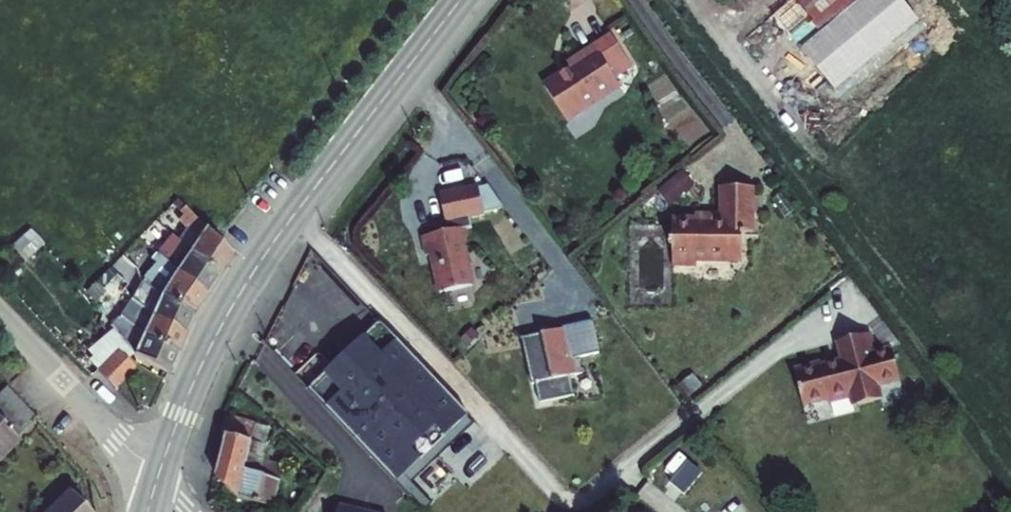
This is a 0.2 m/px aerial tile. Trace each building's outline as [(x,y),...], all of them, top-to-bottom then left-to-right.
[(837,81),(918,13),(907,0),(793,0),(779,11),(803,40),(837,81)] [(803,40),(779,11),(750,36),(774,65),(803,40)] [(576,60),(564,68),(550,77),(573,113),(625,80),(620,71),(638,60),(617,28),(574,56),(576,60)] [(672,201),(697,185),(689,171),(663,187),(672,201)] [(443,186),(449,213),(486,205),(480,178),(443,186)] [(698,212),(676,212),(675,255),(698,255),(698,252),(744,252),(744,226),(754,226),(755,180),(725,180),(725,206),(713,206),(713,212),(698,212)] [(200,237),(191,250),(220,270),(231,252),(215,236),(185,205),(179,210),(183,215),(180,218),(200,237)] [(461,220),(423,228),(427,248),(434,246),(442,284),(474,277),(461,220)] [(15,244),(29,258),(47,241),(34,227),(15,244)] [(171,233),(163,244),(185,259),(191,250),(171,233)] [(157,253),(158,254),(209,288),(220,270),(191,250),(185,259),(163,244),(157,253)] [(166,288),(197,307),(209,288),(158,254),(157,253),(154,259),(158,262),(148,277),(166,288)] [(98,277),(117,294),(128,281),(112,264),(98,277)] [(137,297),(189,327),(197,307),(166,288),(161,298),(142,287),(137,297)] [(180,346),(189,327),(137,297),(131,306),(152,319),(147,327),(180,346)] [(141,324),(147,327),(152,319),(131,306),(126,313),(141,324)] [(564,319),(522,329),(533,376),(536,375),(541,394),(576,386),(571,367),(583,364),(580,348),(600,343),(593,311),(564,317),(564,319)] [(137,347),(149,354),(172,366),(180,346),(147,327),(141,324),(126,313),(121,320),(117,316),(114,320),(137,347)] [(312,383),(343,416),(359,433),(377,452),(399,475),(408,467),(468,410),(471,408),(384,315),(312,383)] [(826,354),(800,361),(809,396),(834,390),(835,394),(856,389),(861,387),(864,397),(886,391),(883,377),(905,372),(897,340),(881,345),(876,326),(843,334),(848,353),(827,358),(826,354)] [(140,357),(126,341),(104,362),(122,381),(143,359),(140,357)] [(309,380),(296,394),(330,430),(343,416),(312,383),(309,380)] [(0,395),(0,455),(39,419),(10,386),(0,395)] [(330,430),(296,394),(277,416),(330,465),(359,433),(343,416),(330,430)] [(277,499),(285,468),(267,463),(268,458),(273,439),(269,438),(273,423),(234,414),(220,470),(239,490),(277,499)] [(286,463),(268,458),(267,463),(285,468),(286,463)] [(399,475),(412,489),(420,480),(408,467),(399,475)] [(94,511),(76,492),(52,511),(93,511),(94,511)] [(341,502),(339,511),(391,511),(341,502)]
